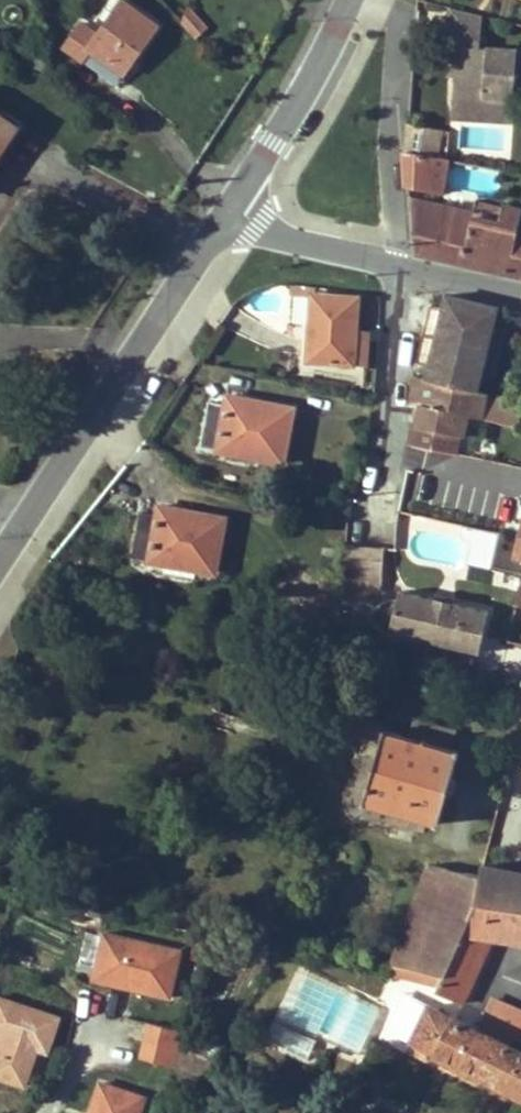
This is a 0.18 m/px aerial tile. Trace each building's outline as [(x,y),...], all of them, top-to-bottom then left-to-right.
[(97,33),(81,22),(63,47),(81,60),(89,50),(124,75),(159,26),(122,0),(97,33)] [(190,8),(176,21),(194,41),(208,28),(190,8)] [(475,13),(453,8),(453,47),(466,47),(467,65),(472,65),(472,73),(467,73),(468,108),(496,108),(520,103),(520,46),(475,47),(475,13)] [(117,85),(124,75),(89,50),(81,60),(117,85)] [(12,122),(0,114),(0,140),(12,122)] [(12,122),(0,140),(0,154),(19,127),(12,122)] [(455,129),(413,123),(411,152),(450,160),(455,129)] [(450,160),(411,152),(413,186),(445,192),(450,160)] [(442,222),(445,206),(414,200),(415,216),(442,222)] [(478,202),(475,212),(474,217),(501,222),(504,207),(478,202)] [(466,210),(445,206),(442,222),(463,226),(466,210)] [(463,226),(442,222),(415,216),(417,253),(520,275),(520,210),(504,207),(501,222),(474,217),(475,212),(466,210),(463,226)] [(308,358),(353,362),(356,328),(358,296),(312,292),(308,358)] [(436,366),(433,380),(484,392),(487,376),(493,350),(499,325),(503,307),(452,295),(449,310),(446,321),(433,318),(429,335),(425,352),(439,355),(436,366)] [(433,318),(446,321),(449,310),(435,307),(433,318)] [(499,325),(493,350),(505,352),(511,327),(499,325)] [(356,328),(353,362),(368,363),(370,330),(356,328)] [(493,350),(487,376),(500,378),(505,352),(493,350)] [(425,352),(423,363),(436,366),(439,355),(425,352)] [(415,420),(415,424),(456,433),(465,436),(470,416),(484,420),(486,416),(499,419),(504,397),(484,392),(433,380),(415,376),(410,402),(422,405),(419,421),(415,420)] [(254,409),(256,400),(227,394),(224,403),(254,409)] [(284,462),(294,408),(256,400),(254,409),(224,403),(209,401),(201,446),(284,462)] [(456,433),(415,424),(411,441),(452,451),(456,433)] [(403,476),(449,486),(457,452),(452,451),(411,441),(408,441),(403,476)] [(186,519),(187,510),(157,505),(155,514),(186,519)] [(214,572),(224,517),(187,510),(186,519),(155,514),(141,511),(133,557),(214,572)] [(468,562),(492,565),(498,528),(473,524),(468,562)] [(342,577),(382,580),(385,547),(344,543),(342,577)] [(381,591),(382,580),(342,577),(341,588),(381,591)] [(480,646),(489,601),(398,583),(389,628),(480,646)] [(363,802),(437,823),(458,750),(383,729),(363,802)] [(427,865),(390,965),(441,974),(475,901),(520,908),(520,872),(481,864),(478,875),(427,865)] [(437,983),(435,988),(464,1002),(476,977),(471,975),(478,959),(482,961),(493,938),(520,942),(520,908),(475,901),(441,974),(437,983)] [(89,977),(171,997),(184,946),(102,925),(89,977)] [(376,940),(375,945),(376,947),(380,950),(384,951),(388,951),(391,944),(390,941),(382,938),(376,940)] [(387,973),(437,983),(441,974),(390,965),(387,973)] [(482,1013),(520,1029),(520,1005),(490,993),(482,1013)] [(59,1017),(0,996),(0,1035),(2,1036),(0,1040),(0,1077),(25,1085),(37,1049),(47,1052),(59,1017)] [(411,1040),(428,1004),(413,997),(397,1033),(411,1040)] [(428,1004),(411,1040),(520,1095),(520,1050),(428,1004)] [(145,1019),(138,1056),(175,1063),(182,1026),(145,1019)] [(148,1091),(98,1075),(85,1112),(141,1112),(148,1091)]
